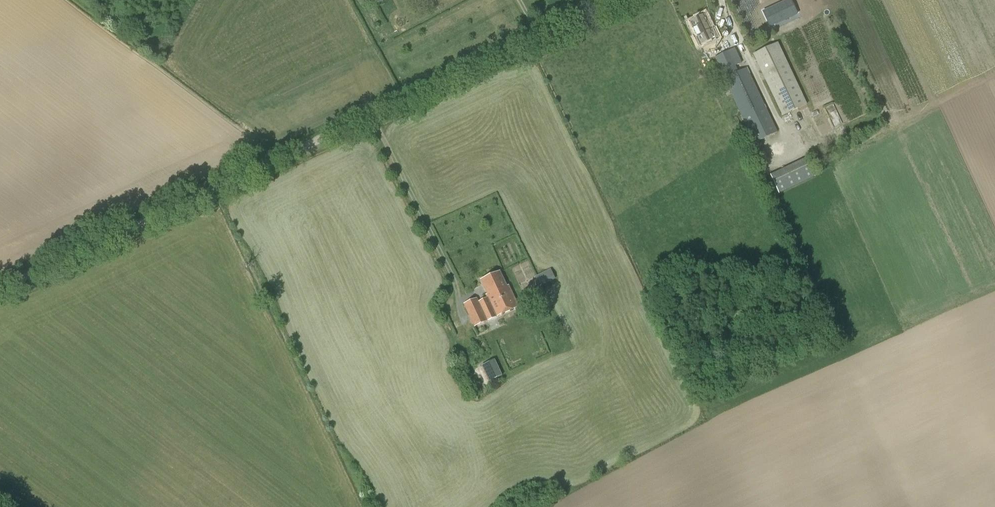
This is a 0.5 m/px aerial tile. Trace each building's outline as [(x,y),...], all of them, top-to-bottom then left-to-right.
[(774,21),(796,11),(791,0),(779,0),(767,6),(774,21)] [(713,28),(706,15),(691,22),(697,35),(704,32),(707,40),(719,35),(715,27),(713,28)] [(782,116),(806,104),(777,43),(753,55),(782,116)] [(740,72),(737,65),(743,62),(736,48),(716,57),(756,142),(778,132),(748,68),(740,72)] [(779,194),(815,177),(806,158),(770,175),(779,194)] [(541,286),(555,279),(551,269),(536,276),(541,286)] [(507,286),(500,271),(480,280),(487,295),(485,295),(487,298),(479,302),(477,298),(463,304),(474,327),(519,307),(509,285),(507,286)] [(482,365),(490,382),(505,375),(496,358),(482,365)]
